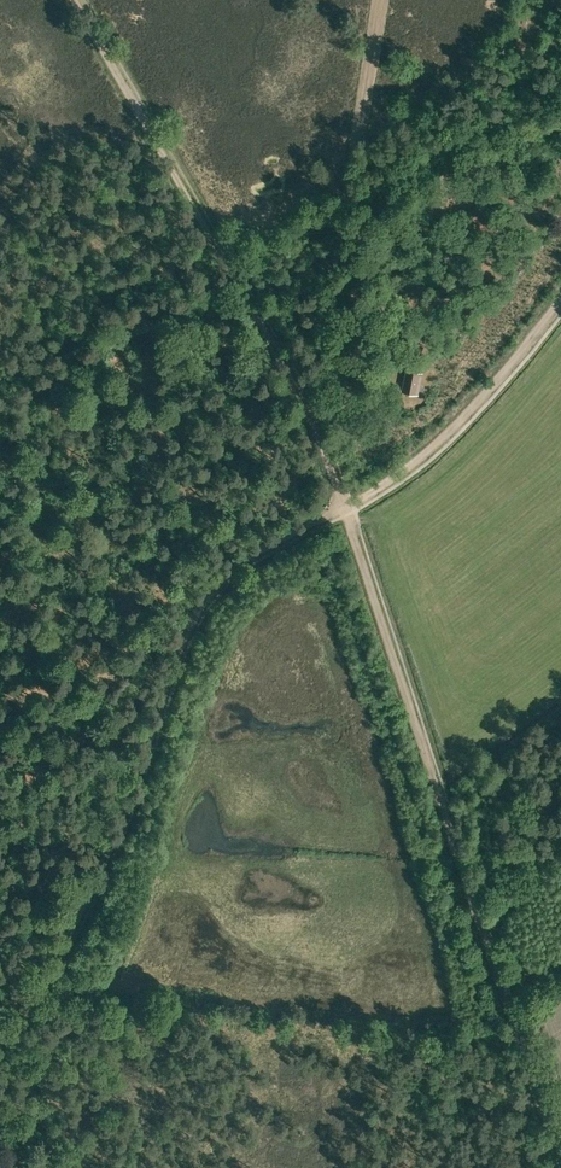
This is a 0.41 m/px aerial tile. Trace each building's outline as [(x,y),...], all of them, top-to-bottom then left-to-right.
[(422,373),(407,370),(403,391),(414,393),(416,386),(418,387),(420,378),(421,378),(422,373)]
